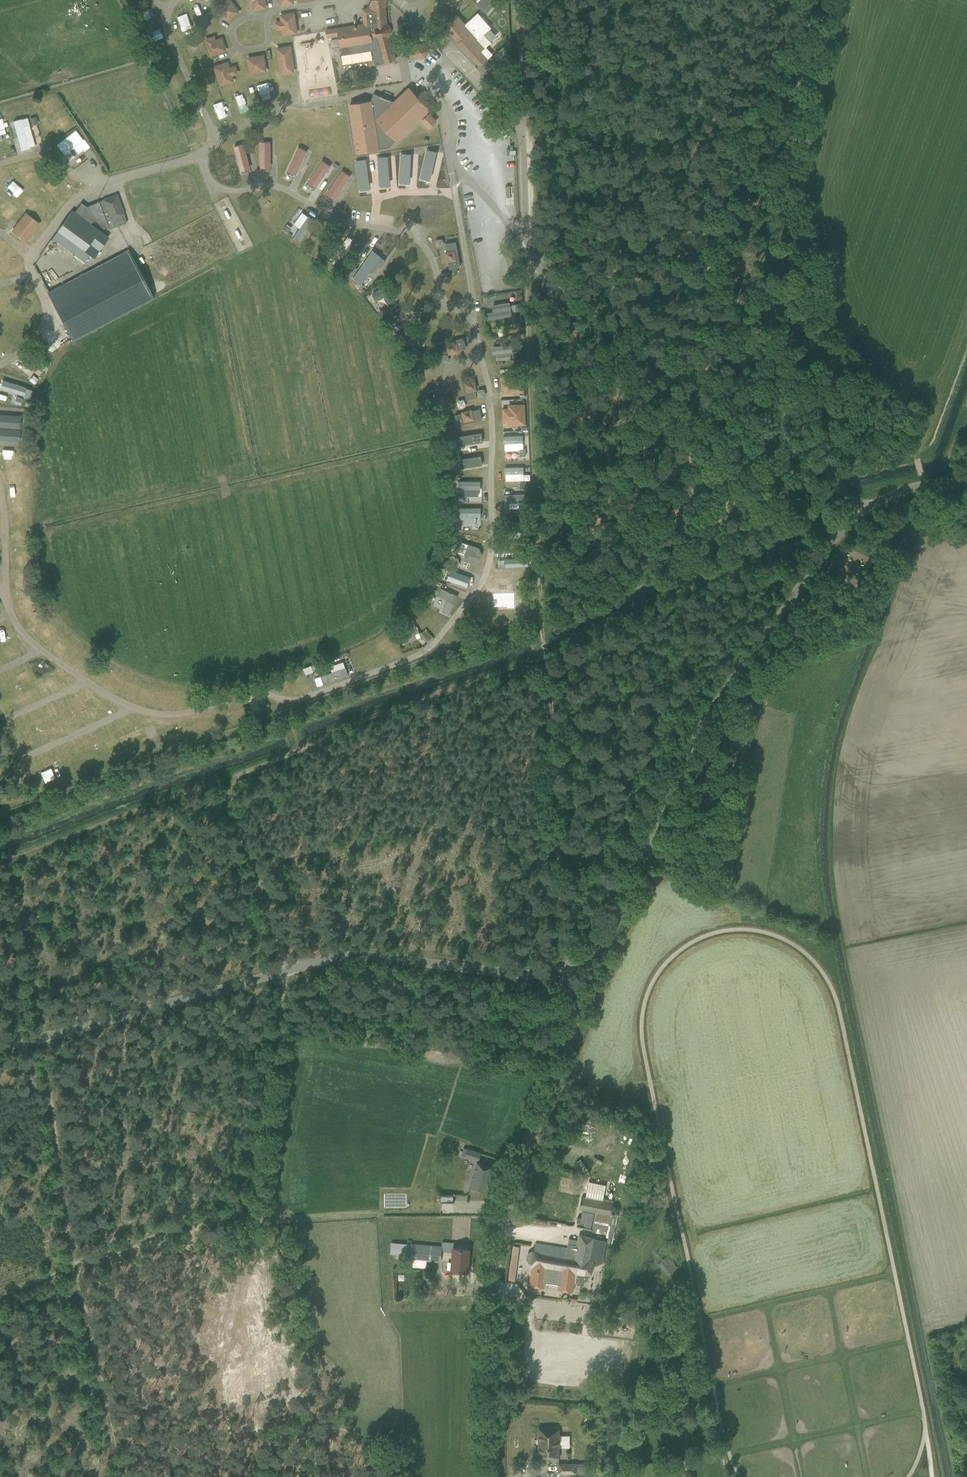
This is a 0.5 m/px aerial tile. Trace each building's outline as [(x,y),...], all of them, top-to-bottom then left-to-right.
[(229,0),(220,7),(225,15),(228,19),(238,12),(229,0)] [(252,4),(253,9),(265,7),(264,0),(252,0),(252,4)] [(385,62),(395,59),(394,54),(390,37),(392,32),(391,27),(388,23),(386,5),(385,0),(374,0),(369,0),(370,8),(362,8),(363,25),(338,29),(340,39),(341,47),(343,54),(372,50),(375,66),(385,63),(385,62)] [(458,12),(467,4),(463,0),(447,0),(458,12)] [(485,12),(495,1),(494,0),(472,0),(485,12)] [(199,16),(208,11),(202,1),(193,7),(199,16)] [(175,20),(178,28),(186,25),(187,27),(196,23),(191,13),(175,20)] [(293,14),(281,15),(282,20),(283,28),(284,33),(296,32),(293,14)] [(456,15),(444,26),(469,53),(479,65),(487,58),(492,54),(485,46),(490,42),(483,34),(489,29),(491,27),(478,14),(465,25),(456,15)] [(222,39),(208,43),(211,55),(225,50),(222,39)] [(423,43),(413,50),(419,60),(430,52),(423,43)] [(494,64),(488,69),(493,74),(506,62),(502,57),(508,52),(503,46),(490,58),(494,64)] [(291,52),(278,54),(280,73),(293,72),(291,52)] [(263,61),(250,63),(251,73),(265,70),(263,61)] [(227,64),(216,68),(222,85),(233,81),(231,77),(229,69),(227,64)] [(178,73),(161,80),(165,90),(182,83),(178,73)] [(256,99),(267,98),(266,88),(255,89),(256,99)] [(394,102),(391,101),(391,100),(389,100),(387,99),(382,97),(380,96),(380,97),(376,95),(373,94),(371,101),(350,104),(357,152),(389,147),(420,117),(421,118),(423,120),(422,121),(429,128),(436,121),(429,114),(428,115),(426,112),(429,109),(420,100),(409,88),(394,102)] [(54,116),(62,112),(55,100),(47,104),(54,116)] [(218,121),(229,116),(222,100),(211,105),(218,121)] [(28,117),(13,120),(19,149),(34,146),(28,117)] [(83,151),(72,135),(55,148),(63,157),(72,150),(76,156),(83,151)] [(271,168),(270,141),(259,141),(260,168),(271,168)] [(243,143),(233,146),(240,171),(250,168),(243,143)] [(297,146),(286,170),(296,174),(307,151),(297,146)] [(88,147),(83,151),(88,159),(94,154),(88,147)] [(307,182),(316,188),(330,165),(321,160),(307,182)] [(221,179),(222,179),(224,179),(225,179),(226,178),(227,177),(228,176),(229,175),(230,174),(230,173),(230,171),(230,170),(230,168),(229,167),(228,166),(227,165),(226,164),(225,164),(223,164),(222,164),(220,164),(219,165),(218,165),(217,166),(216,167),(215,169),(215,170),(215,171),(215,173),(216,174),(216,176),(217,177),(218,178),(219,178),(221,179)] [(325,194),(334,200),(350,176),(341,170),(325,194)] [(52,238),(84,261),(89,255),(93,258),(109,237),(90,223),(94,219),(104,228),(108,226),(109,229),(126,223),(124,215),(124,214),(117,194),(102,200),(103,200),(86,207),(81,203),(74,212),(72,210),(52,238)] [(331,197),(321,197),(321,208),(330,209),(331,197)] [(441,197),(416,205),(421,218),(445,210),(441,197)] [(302,215),(297,223),(306,229),(314,218),(307,213),(309,211),(304,207),(300,213),(302,215)] [(25,214),(15,228),(27,237),(38,224),(25,214)] [(131,233),(124,227),(104,251),(111,256),(131,233)] [(305,250),(312,254),(323,233),(317,229),(305,250)] [(444,250),(445,261),(447,260),(449,268),(460,266),(455,241),(444,243),(446,250),(444,250)] [(47,292),(72,340),(154,297),(128,249),(47,292)] [(357,268),(352,265),(345,274),(350,278),(357,268)] [(482,276),(483,283),(507,280),(506,273),(482,276)] [(384,296),(388,304),(396,300),(388,284),(372,292),(376,300),(384,296)] [(513,316),(511,303),(485,305),(486,319),(513,316)] [(383,309),(378,311),(382,320),(388,317),(383,309)] [(466,349),(464,338),(438,343),(440,354),(447,352),(448,355),(459,352),(458,350),(466,349)] [(492,347),(493,354),(503,353),(504,360),(516,359),(515,352),(520,351),(519,344),(492,347)] [(410,346),(404,349),(406,355),(413,352),(410,346)] [(514,359),(514,367),(522,367),(522,359),(514,359)] [(522,371),(507,372),(508,392),(523,391),(522,371)] [(475,391),(477,390),(474,379),(473,379),(471,372),(460,375),(466,400),(477,398),(475,391)] [(30,380),(34,384),(38,380),(33,376),(30,380)] [(523,403),(508,404),(509,424),(524,423),(523,403)] [(479,409),(472,411),(472,409),(461,412),(461,413),(454,415),(457,426),(482,420),(479,409)] [(20,428),(21,415),(0,414),(0,426),(20,428)] [(19,442),(20,429),(0,428),(0,440),(19,442)] [(523,435),(503,436),(504,450),(523,450),(523,435)] [(504,467),(505,481),(524,480),(524,467),(504,467)] [(458,480),(458,489),(481,489),(481,481),(458,480)] [(481,516),(481,507),(458,508),(458,517),(481,516)] [(460,550),(456,559),(469,565),(472,558),(475,559),(477,553),(471,550),(469,554),(460,550)] [(444,561),(441,567),(449,569),(451,564),(444,561)] [(450,570),(447,580),(466,587),(470,577),(450,570)] [(489,584),(495,599),(512,593),(508,583),(503,585),(501,580),(489,584)] [(398,619),(405,643),(418,639),(411,616),(398,619)] [(313,671),(311,666),(310,665),(303,668),(306,674),(313,671)] [(481,1154),(467,1149),(465,1156),(479,1161),(481,1154)] [(470,1186),(475,1188),(484,1191),(492,1167),(478,1162),(470,1186)] [(579,1208),(589,1210),(596,1212),(594,1222),(609,1225),(614,1203),(611,1202),(603,1201),(606,1186),(589,1183),(586,1197),(582,1197),(579,1208)] [(520,1216),(519,1222),(545,1227),(546,1220),(520,1216)] [(527,1257),(527,1258),(527,1259),(527,1260),(528,1260),(528,1261),(529,1261),(529,1262),(530,1262),(531,1262),(531,1263),(532,1263),(531,1267),(532,1267),(529,1285),(539,1287),(546,1288),(546,1286),(560,1287),(559,1290),(575,1292),(576,1284),(581,1284),(588,1279),(588,1277),(590,1278),(593,1264),(596,1265),(603,1262),(607,1240),(579,1235),(578,1239),(569,1238),(567,1249),(545,1245),(536,1243),(534,1252),(533,1252),(533,1251),(532,1251),(532,1252),(531,1252),(530,1252),(529,1252),(529,1253),(528,1253),(528,1254),(527,1255),(527,1256),(527,1257)] [(453,1247),(453,1243),(443,1242),(442,1246),(408,1243),(407,1258),(441,1261),(442,1251),(452,1252),(451,1270),(467,1271),(469,1249),(453,1247)] [(666,1257),(658,1264),(669,1275),(676,1268),(666,1257)] [(600,1292),(601,1269),(594,1268),(593,1292),(600,1292)] [(559,1427),(549,1427),(539,1428),(539,1458),(559,1458),(559,1427)] [(559,1463),(559,1472),(576,1472),(576,1463),(559,1463)]
